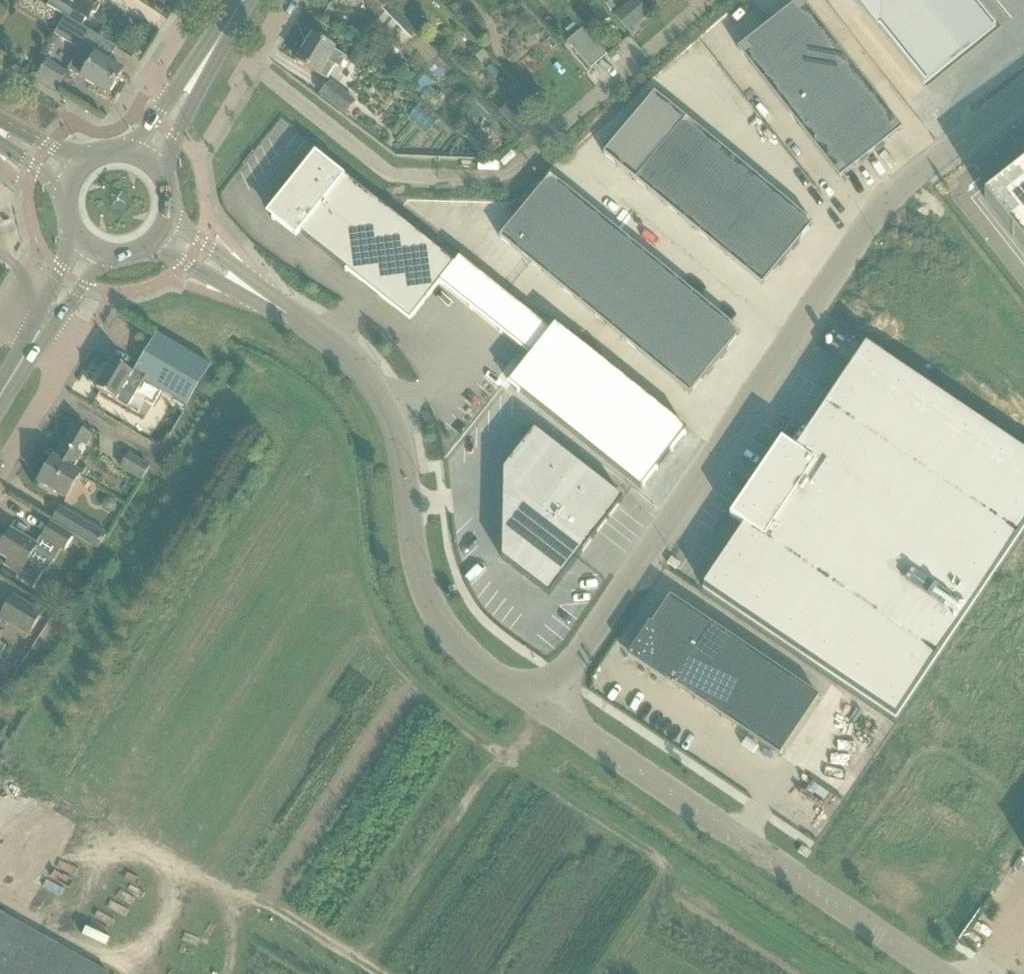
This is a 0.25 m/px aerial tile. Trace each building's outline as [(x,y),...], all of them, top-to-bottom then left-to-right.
[(46,6),(70,20),(82,27),(86,19),(88,20),(101,0),(50,0),(46,6)] [(376,16),(390,3),(387,0),(362,0),(376,16)] [(738,50),(840,179),(903,130),(801,0),(738,50)] [(945,96),(1016,34),(987,0),(863,0),(945,96)] [(419,33),(390,3),(374,18),(402,48),(403,47),(424,70),(439,56),(419,33)] [(625,4),(614,14),(629,31),(639,21),(625,4)] [(109,96),(124,72),(90,52),(99,38),(66,18),(54,38),(79,53),(68,71),(109,96)] [(607,55),(584,28),(568,42),(591,69),(607,55)] [(335,67),(339,69),(346,58),(335,51),(336,51),(330,47),(313,37),(297,62),(326,81),(335,67)] [(478,44),(470,50),(482,64),(489,58),(478,44)] [(358,49),(351,61),(361,67),(368,55),(358,49)] [(67,74),(47,61),(39,74),(60,87),(67,74)] [(345,115),(348,112),(386,145),(391,140),(387,137),(389,135),(354,104),(355,103),(330,83),(320,96),(345,115)] [(440,112),(450,104),(440,92),(431,100),(440,112)] [(655,93),(604,155),(762,286),(813,225),(655,93)] [(518,108),(509,118),(532,139),(541,129),(518,108)] [(316,153),(267,215),(296,238),(300,233),(410,321),(454,265),(344,178),(345,177),(316,153)] [(984,199),(1023,249),(1023,168),(984,199)] [(537,176),(485,237),(672,398),(724,337),(537,176)] [(553,328),(508,387),(643,488),(687,429),(553,328)] [(128,409),(136,394),(145,380),(185,404),(210,362),(159,331),(133,375),(113,362),(96,390),(128,409)] [(703,588),(896,717),(1023,526),(1023,454),(999,437),(865,347),(796,451),(782,441),(730,519),(744,528),(703,588)] [(72,469),(75,465),(91,438),(74,427),(56,457),(72,469)] [(537,436),(508,478),(511,566),(560,600),(629,501),(537,436)] [(141,481),(150,467),(130,455),(122,468),(141,481)] [(67,500),(82,475),(80,474),(72,469),(56,457),(54,460),(54,459),(39,483),(67,500)] [(84,468),(80,474),(82,475),(86,478),(90,472),(84,468)] [(107,514),(113,513),(117,508),(115,503),(111,499),(105,500),(102,505),(103,511),(107,514)] [(98,549),(106,535),(62,509),(53,522),(98,549)] [(65,552),(73,538),(51,525),(43,538),(65,552)] [(38,548),(11,531),(0,549),(0,555),(9,561),(6,566),(19,574),(16,580),(33,589),(45,570),(30,561),(38,548)] [(42,614),(13,597),(0,618),(0,619),(28,636),(42,614)] [(820,698),(670,597),(651,626),(649,624),(627,656),(672,686),(673,684),(780,757),(820,698)] [(0,913),(0,973),(107,973),(0,913)]
